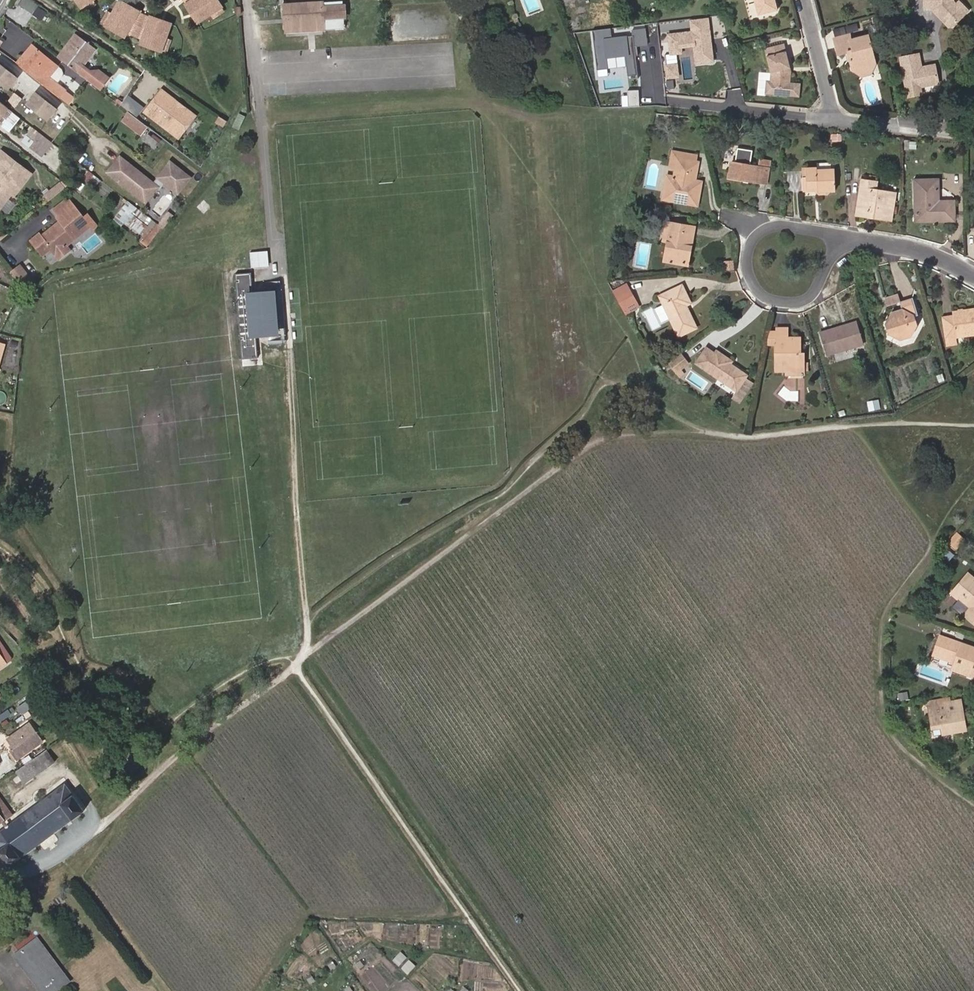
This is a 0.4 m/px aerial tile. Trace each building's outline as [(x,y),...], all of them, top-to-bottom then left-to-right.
[(37,4),(31,0),(23,0),(19,5),(31,13),(37,4)] [(129,26),(136,14),(138,11),(120,0),(112,13),(110,16),(106,24),(123,35),(125,32),(129,26)] [(185,4),(196,22),(209,14),(212,12),(220,7),(216,0),(192,0),(188,2),(185,4)] [(759,13),(778,8),(776,0),(756,0),(759,13)] [(926,8),(932,8),(950,27),(954,27),(966,14),(957,5),(954,2),(954,0),(926,0),(926,8)] [(345,22),(343,1),(285,5),(286,25),(345,22)] [(95,6),(92,2),(85,7),(88,11),(95,6)] [(960,3),(957,5),(966,14),(969,12),(960,3)] [(41,19),(46,13),(38,7),(33,14),(41,19)] [(220,7),(212,12),(214,16),(223,11),(220,7)] [(106,24),(110,16),(106,13),(101,22),(106,24)] [(139,31),(145,33),(149,19),(143,17),(136,14),(129,26),(134,28),(131,34),(134,35),(137,36),(139,31)] [(165,37),(170,23),(150,16),(149,19),(145,33),(143,39),(141,43),(161,49),(164,41),(165,37)] [(709,16),(688,18),(689,29),(666,31),(668,52),(692,50),(693,63),(714,61),(709,16)] [(345,29),(345,22),(286,25),(286,32),(345,29)] [(853,68),(875,61),(868,33),(851,37),(849,32),(834,37),(839,53),(845,51),(848,50),(851,59),(853,68)] [(76,35),(58,58),(95,86),(99,80),(82,67),(95,50),(76,35)] [(788,66),(790,65),(784,41),(763,46),(769,70),(769,79),(765,79),(765,91),(799,94),(800,82),(790,82),(791,70),(788,69),(788,66)] [(18,64),(60,97),(65,90),(49,77),(57,66),(32,46),(18,64)] [(921,55),(902,59),(909,98),(924,95),(922,88),(940,85),(936,66),(923,68),(921,55)] [(872,71),(875,61),(853,68),(862,74),(872,71)] [(623,104),(639,104),(639,88),(624,88),(623,104)] [(53,109),(31,91),(19,107),(41,124),(53,109)] [(173,105),(176,102),(161,91),(145,113),(179,138),(195,116),(183,108),(181,111),(173,105)] [(137,110),(141,101),(130,95),(126,104),(137,110)] [(0,102),(0,123),(3,125),(13,112),(0,102)] [(183,108),(176,102),(173,105),(181,111),(183,108)] [(140,135),(147,127),(129,113),(123,121),(140,135)] [(42,157),(54,143),(33,127),(26,136),(33,141),(29,147),(42,157)] [(148,136),(144,141),(154,149),(159,144),(148,136)] [(734,159),(754,161),(755,148),(735,146),(734,159)] [(11,193),(14,195),(31,173),(1,151),(0,152),(0,207),(11,193)] [(678,159),(679,152),(673,151),(670,167),(676,168),(678,159)] [(695,186),(695,181),(698,163),(699,155),(679,152),(678,159),(676,168),(675,178),(668,177),(664,199),(698,205),(700,188),(700,187),(695,186)] [(107,173),(145,203),(158,187),(160,189),(164,183),(177,194),(190,178),(170,163),(153,184),(120,157),(107,173)] [(761,167),(731,163),(729,178),(767,184),(769,168),(770,162),(762,161),(761,167)] [(835,191),(834,171),(818,171),(818,168),(802,169),(802,181),(808,181),(808,189),(819,188),(819,192),(835,191)] [(89,184),(94,178),(88,173),(83,179),(89,184)] [(935,217),(935,221),(955,220),(954,201),(939,201),(938,180),(915,181),(916,217),(935,217)] [(869,212),(892,216),(896,195),(876,191),(877,183),(862,181),(857,215),(868,217),(869,212)] [(59,184),(45,195),(48,200),(63,188),(59,184)] [(67,247),(92,227),(69,200),(54,211),(59,217),(57,218),(60,222),(63,225),(60,227),(54,227),(42,236),(40,234),(30,242),(42,256),(50,250),(55,255),(64,247),(67,247)] [(144,214),(127,201),(122,208),(114,218),(123,225),(123,224),(126,227),(132,220),(128,217),(131,213),(139,220),(144,214)] [(892,220),(892,216),(869,212),(868,217),(892,220)] [(161,228),(150,219),(141,232),(144,234),(139,240),(148,248),(161,228)] [(685,251),(690,227),(666,222),(664,230),(670,231),(664,262),(688,266),(690,252),(685,251)] [(694,228),(690,227),(685,251),(690,252),(694,228)] [(70,251),(67,247),(64,247),(55,255),(59,260),(70,251)] [(261,268),(260,252),(249,253),(251,269),(261,268)] [(733,269),(732,261),(725,262),(725,269),(733,269)] [(20,266),(11,273),(22,287),(31,280),(20,266)] [(617,297),(630,290),(626,283),(613,290),(617,297)] [(679,337),(697,328),(686,305),(691,303),(682,286),(659,297),(679,337)] [(263,326),(260,298),(252,298),(251,288),(244,289),(245,299),(248,298),(251,327),(263,326)] [(636,301),(630,290),(617,297),(623,308),(636,301)] [(887,306),(900,302),(897,293),(885,297),(887,306)] [(283,332),(281,296),(260,298),(263,326),(264,334),(283,332)] [(913,298),(900,302),(902,308),(892,312),(886,323),(889,334),(900,340),(912,337),(918,326),(915,316),(918,315),(913,298)] [(954,315),(955,326),(945,328),(947,339),(957,337),(973,334),(973,310),(953,313),(954,315)] [(955,326),(954,315),(943,317),(945,328),(955,326)] [(827,356),(864,345),(857,322),(820,333),(827,356)] [(263,326),(251,327),(252,335),(264,334),(263,326)] [(785,375),(803,375),(803,354),(800,354),(800,338),(787,338),(787,328),(777,328),(777,332),(777,344),(775,344),(775,371),(785,371),(785,375)] [(777,344),(777,332),(769,332),(767,344),(775,344),(777,344)] [(957,337),(947,339),(948,346),(958,344),(957,337)] [(736,391),(746,376),(730,365),(731,362),(716,352),(714,354),(707,349),(697,363),(736,391)] [(681,353),(670,362),(678,373),(689,365),(681,353)] [(957,533),(949,543),(956,549),(964,539),(957,533)] [(968,574),(952,593),(969,607),(964,613),(973,622),(973,579),(968,574)] [(940,635),(933,655),(954,662),(952,670),(968,675),(971,669),(973,670),(973,648),(940,635)] [(6,664),(10,661),(11,658),(0,642),(0,655),(6,664)] [(24,712),(38,703),(33,695),(19,704),(24,712)] [(934,735),(966,729),(961,699),(951,701),(937,704),(928,705),(934,735)] [(15,749),(12,752),(11,753),(17,760),(42,742),(29,724),(8,739),(13,746),(15,749)] [(47,751),(17,773),(25,784),(54,763),(47,751)] [(9,825),(5,828),(0,832),(0,855),(9,867),(85,811),(65,784),(9,825)] [(5,820),(13,815),(0,798),(0,824),(2,823),(5,820)] [(37,941),(68,983),(71,982),(40,939),(37,941)] [(40,990),(58,990),(68,983),(37,941),(15,957),(40,990)] [(15,957),(13,960),(36,990),(40,990),(15,957)] [(337,968),(333,962),(328,966),(332,971),(337,968)] [(315,982),(312,977),(307,980),(310,986),(315,982)]
